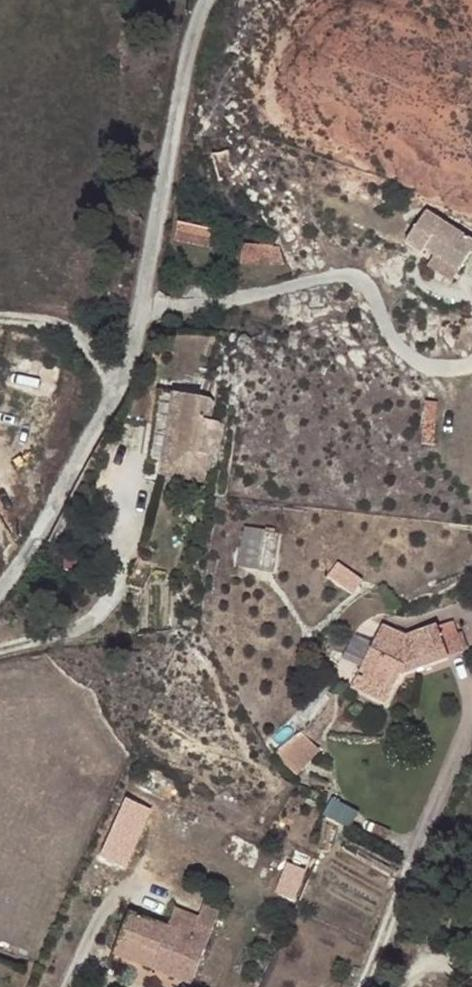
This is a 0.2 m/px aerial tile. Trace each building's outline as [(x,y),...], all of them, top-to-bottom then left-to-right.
[(229,153),(210,154),(213,171),(225,170),(227,186),(236,185),(229,153)] [(463,255),(471,234),(471,230),(453,221),(455,216),(427,204),(412,232),(437,243),(463,255)] [(175,237),(214,244),(218,229),(179,221),(175,237)] [(237,260),(281,261),(281,243),(259,242),(258,228),(236,229),(237,260)] [(463,255),(437,243),(432,253),(458,265),(463,255)] [(161,461),(197,468),(210,398),(174,391),(161,461)] [(245,570),(264,575),(273,535),(252,531),(245,570)] [(342,579),(354,590),(368,575),(356,565),(342,579)] [(360,674),(374,681),(410,643),(423,628),(400,634),(400,643),(394,642),(392,630),(375,621),(343,679),(354,685),(360,674)] [(452,621),(436,625),(443,658),(460,654),(452,621)] [(410,643),(374,681),(383,686),(398,659),(406,659),(408,666),(443,658),(436,625),(423,628),(410,643)] [(354,685),(365,691),(374,681),(360,674),(354,685)] [(374,681),(365,691),(377,698),(383,686),(374,681)] [(96,859),(126,872),(139,844),(110,829),(96,859)] [(291,860),(279,892),(298,899),(310,867),(291,860)] [(191,986),(193,986),(215,934),(224,912),(206,904),(202,916),(178,907),(170,927),(133,911),(122,936),(162,953),(154,971),(191,986)]
